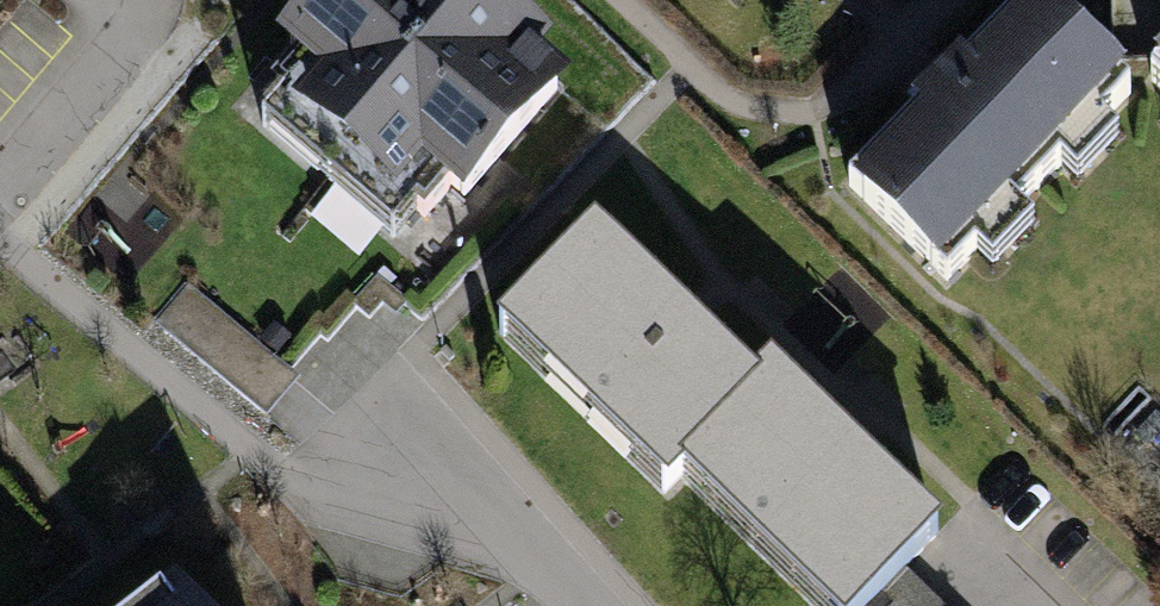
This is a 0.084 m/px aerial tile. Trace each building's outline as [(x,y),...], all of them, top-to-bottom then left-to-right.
[(467,195),(571,76),(540,48),(553,33),(516,0),(306,0),(277,33),(297,50),(273,77),(284,87),(264,110),(395,223),(418,197),(427,205),(449,179),(467,195)] [(851,192),(952,289),(980,260),(997,276),(1038,233),(1020,215),(1064,171),(1081,187),(1119,147),(1101,129),(1133,96),(1037,4),(966,77),(953,64),(932,85),(912,106),(923,117),(851,192)] [(1151,85),(1159,94),(1159,75),(1151,85)] [(678,473),(762,385),(689,315),(592,223),(497,322),(667,484),(678,473)] [(291,369),(189,284),(172,304),(156,323),(267,414),(282,396),(299,376),(291,369)] [(291,336),(274,321),(259,339),(277,353),(291,336)] [(678,473),(818,605),(875,605),(909,571),(949,529),(849,434),(779,368),(762,385),(678,473)] [(909,571),(875,605),(945,605),(909,571)] [(174,575),(133,605),(197,605),(174,575)]
